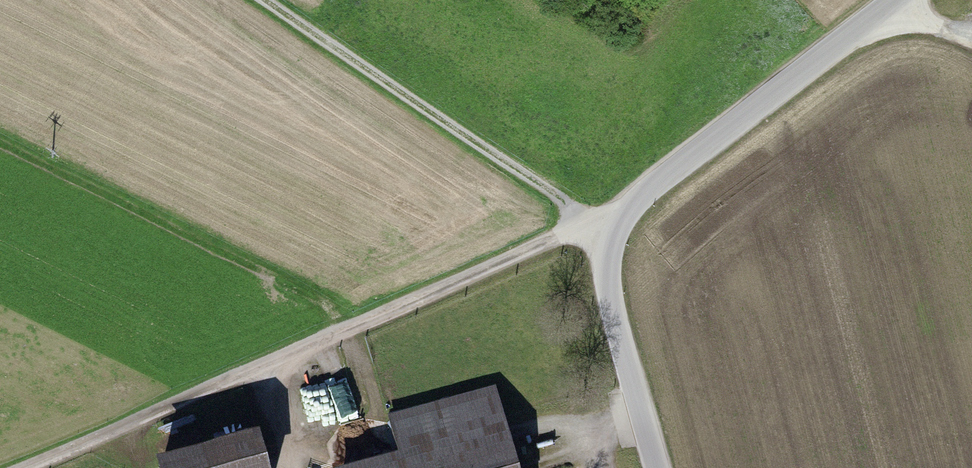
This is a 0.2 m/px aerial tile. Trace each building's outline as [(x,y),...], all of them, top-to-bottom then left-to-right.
[(497,392),(454,404),(454,405),(390,423),(402,467),(518,467),(497,392)] [(167,467),(264,467),(258,443),(167,467)]
